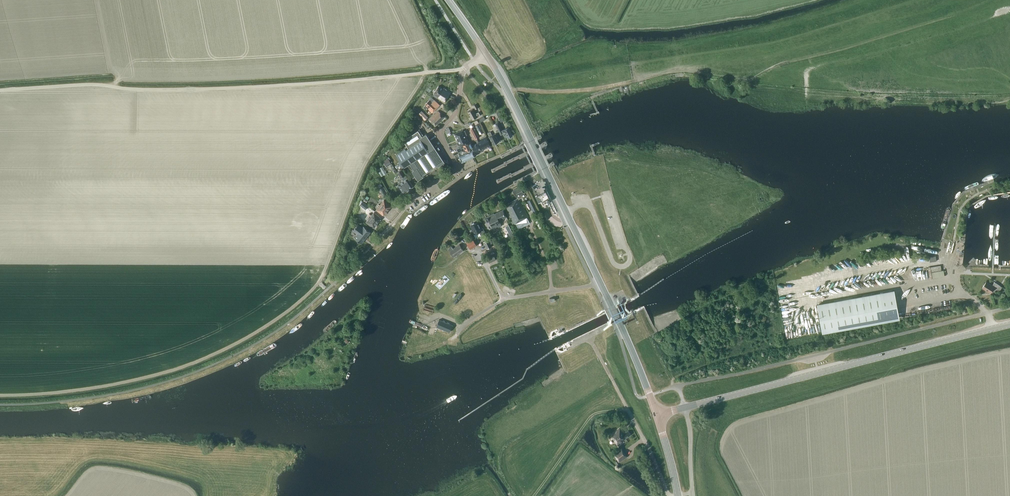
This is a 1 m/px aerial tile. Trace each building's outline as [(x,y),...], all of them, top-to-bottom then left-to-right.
[(439,99),(445,102),(451,92),(447,89),(444,88),(443,89),(439,86),(434,93),(433,95),(437,98),(438,97),(440,99),(439,99)] [(431,111),(432,113),(439,105),(432,98),(425,104),(429,108),(428,109),(429,110),(431,111)] [(477,117),(480,115),(478,112),(475,113),(473,109),(468,111),(472,120),(477,117)] [(430,119),(436,125),(444,116),(438,110),(430,119)] [(419,114),(425,120),(428,117),(422,111),(419,114)] [(501,135),(504,133),(506,137),(507,136),(508,137),(512,135),(508,127),(502,130),(498,122),(495,123),(501,135)] [(470,130),(474,140),(477,138),(479,137),(474,127),(470,128),(471,130),(470,130)] [(417,130),(403,140),(408,148),(406,149),(405,148),(396,154),(401,161),(398,163),(402,168),(410,163),(414,169),(412,170),(418,180),(423,176),(422,175),(438,165),(438,166),(445,162),(426,133),(421,137),(417,130)] [(465,144),(469,142),(469,141),(463,130),(455,134),(460,146),(465,143),(465,144)] [(489,136),(493,144),(499,141),(495,133),(492,135),(490,132),(488,133),(489,136)] [(477,141),(478,143),(481,150),(490,145),(486,136),(480,139),(481,141),(478,142),(477,138),(474,140),(476,142),(477,141)] [(476,154),(476,153),(472,145),(471,142),(469,141),(469,142),(465,144),(465,143),(460,146),(461,149),(457,151),(459,156),(456,157),(458,162),(462,161),(476,154)] [(476,153),(481,150),(478,143),(472,145),(476,153)] [(391,164),(388,158),(383,161),(386,167),(391,164)] [(383,166),(377,169),(381,176),(386,173),(383,166)] [(401,177),(402,178),(403,180),(404,180),(405,181),(404,182),(405,183),(404,184),(408,190),(413,186),(407,178),(405,175),(401,177)] [(403,180),(402,178),(401,178),(401,179),(402,181),(398,184),(404,192),(408,190),(404,184),(405,183),(404,182),(405,181),(404,180),(403,180)] [(543,180),(533,185),(537,195),(535,196),(538,203),(542,202),(543,204),(551,199),(547,190),(543,180)] [(378,187),(385,197),(388,195),(387,192),(384,186),(383,187),(382,185),(378,187)] [(528,215),(519,199),(523,197),(521,194),(524,192),(520,186),(513,190),(516,196),(517,196),(518,198),(505,205),(512,217),(511,218),(514,223),(515,223),(517,221),(521,227),(529,222),(526,216),(528,215)] [(532,210),(537,208),(532,199),(527,201),(532,210)] [(384,214),(391,207),(389,206),(390,205),(384,200),(376,209),(383,215),(383,214),(384,214)] [(550,202),(555,214),(558,212),(552,201),(550,202)] [(498,221),(496,222),(497,226),(498,227),(501,226),(501,224),(499,220),(502,219),(502,217),(506,215),(503,210),(494,214),(498,221)] [(550,217),(547,210),(542,213),(545,220),(550,217)] [(368,213),(367,214),(377,223),(381,219),(379,218),(380,217),(374,212),(371,215),(368,213)] [(498,221),(494,214),(494,213),(485,218),(487,221),(485,222),(489,230),(497,226),(496,222),(498,221)] [(372,227),(373,226),(374,227),(377,223),(367,214),(364,217),(368,220),(366,222),(372,227)] [(477,222),(471,225),(475,233),(479,231),(481,236),(486,234),(483,228),(481,229),(477,222)] [(354,237),(360,242),(363,237),(365,238),(370,232),(371,232),(363,226),(362,227),(358,224),(359,224),(358,223),(353,230),(358,233),(355,237),(354,237)] [(466,241),(471,249),(477,245),(472,237),(466,241)] [(484,242),(487,249),(492,247),(491,244),(493,243),(490,238),(484,242)] [(448,249),(454,257),(463,250),(459,244),(453,248),(452,247),(448,249)] [(998,289),(1000,285),(994,282),(992,285),(986,282),(982,287),(990,293),(994,287),(998,289)] [(818,305),(823,332),(898,318),(894,291),(818,305)] [(436,326),(450,332),(453,325),(439,319),(436,326)] [(624,440),(631,435),(628,430),(623,434),(620,429),(610,435),(617,445),(624,440)] [(614,453),(619,462),(627,456),(621,448),(614,453)]
